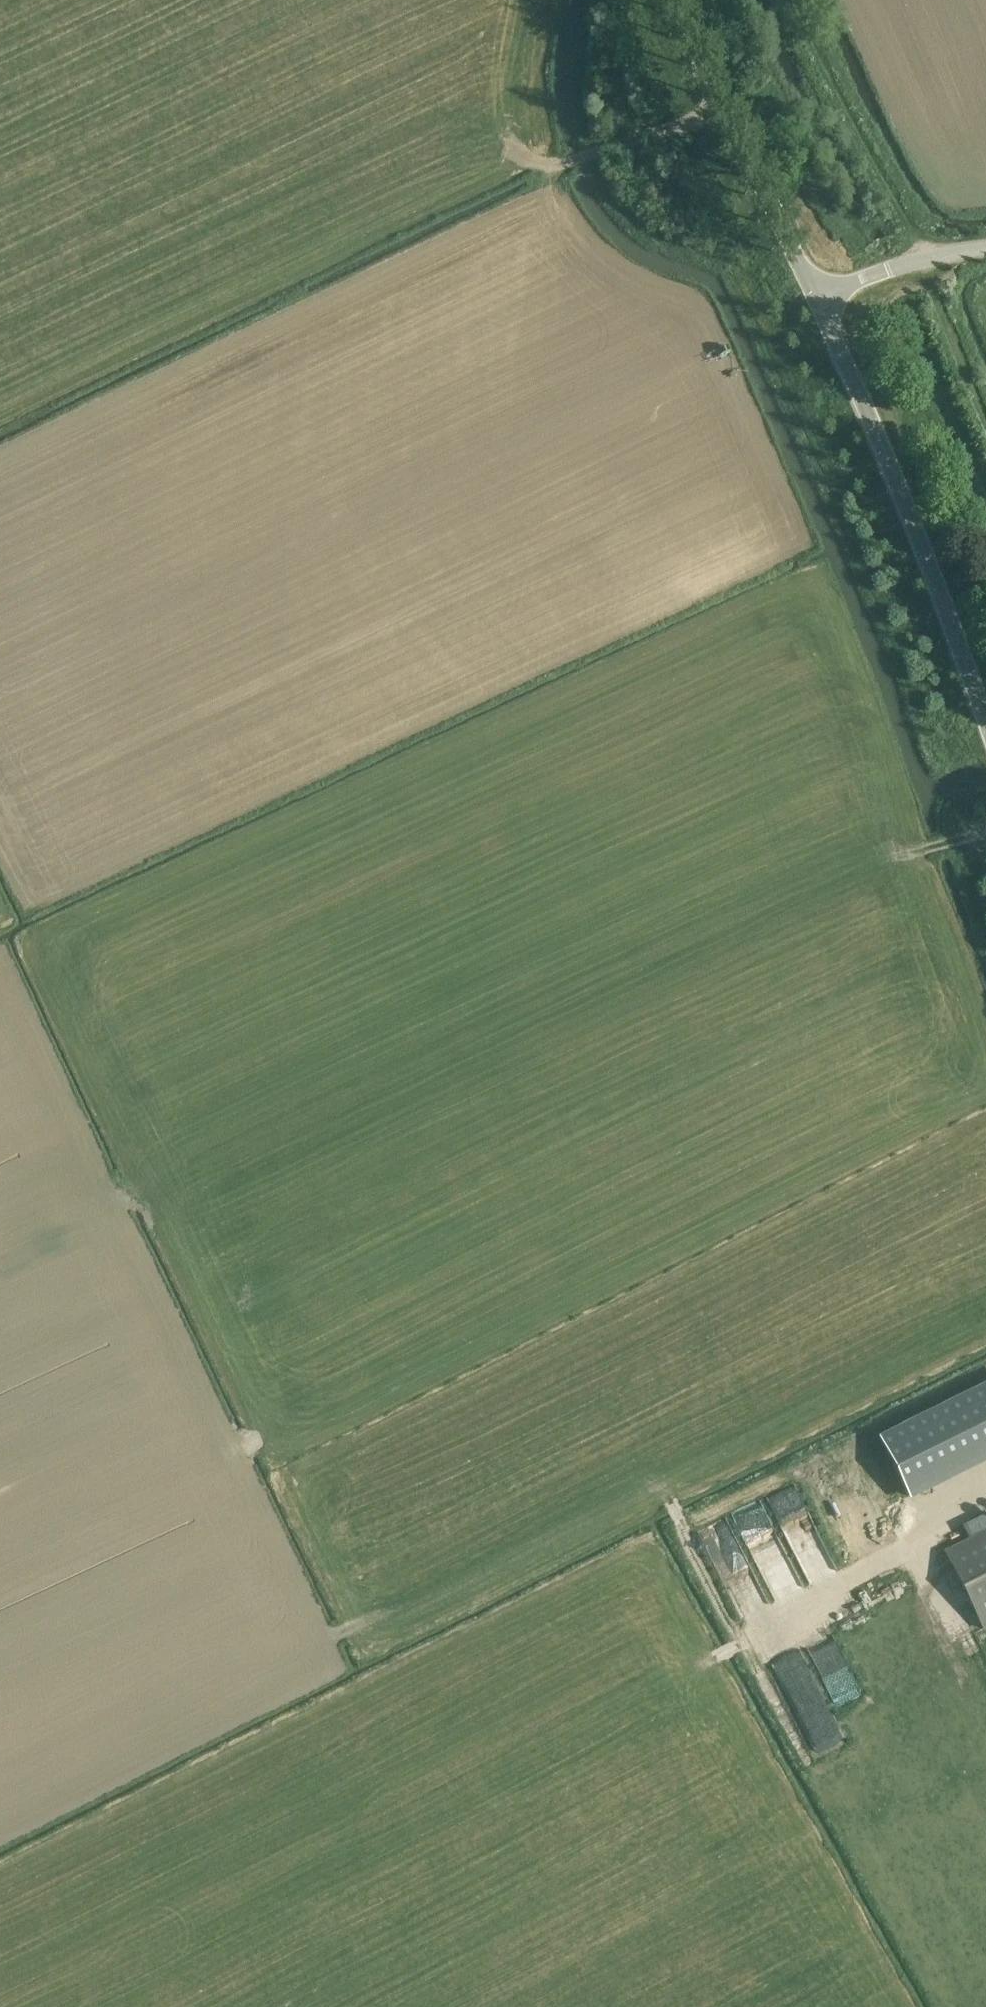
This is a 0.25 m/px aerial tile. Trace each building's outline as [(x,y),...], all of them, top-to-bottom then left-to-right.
[(985,1460),(985,1386),(880,1439),(910,1498),(985,1460)] [(709,1535),(720,1560),(743,1550),(767,1604),(798,1591),(759,1502),(727,1516),(731,1526),(709,1535)] [(944,1551),(983,1629),(985,1627),(985,1530),(944,1551)]
